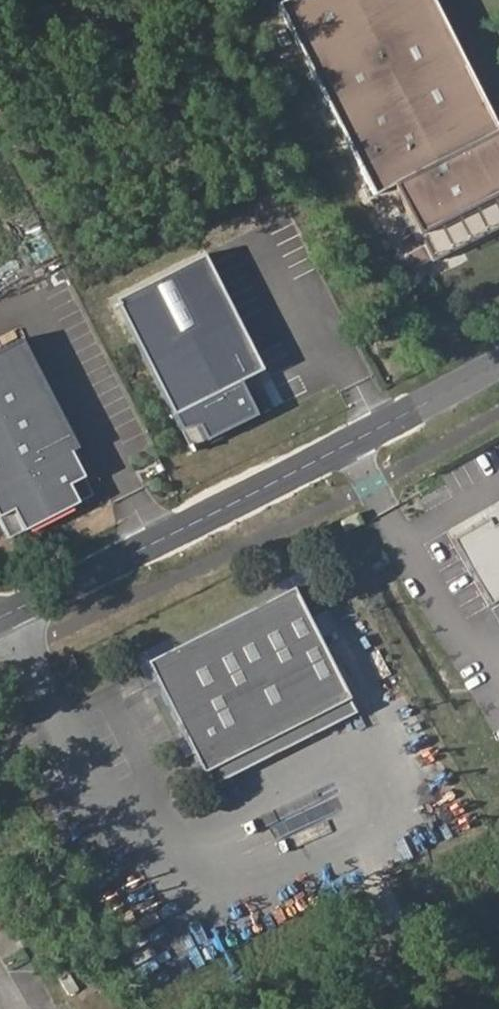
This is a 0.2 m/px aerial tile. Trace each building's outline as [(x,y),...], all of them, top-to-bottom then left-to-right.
[(498,221),(498,96),(447,0),(288,0),(390,187),(409,176),(432,218),(448,246),(449,248),(498,221)] [(448,246),(432,218),(412,229),(428,257),(448,246)] [(191,260),(102,306),(168,436),(186,433),(193,447),(245,421),(227,388),(250,376),(191,260)] [(0,348),(0,543),(81,501),(58,458),(66,455),(8,344),(0,348)] [(247,425),(245,421),(193,447),(186,433),(168,436),(180,459),(247,425)] [(451,532),(489,602),(498,596),(498,506),(451,532)] [(346,519),(329,528),(334,537),(351,529),(346,519)] [(297,574),(139,655),(199,776),(359,693),(297,574)]
